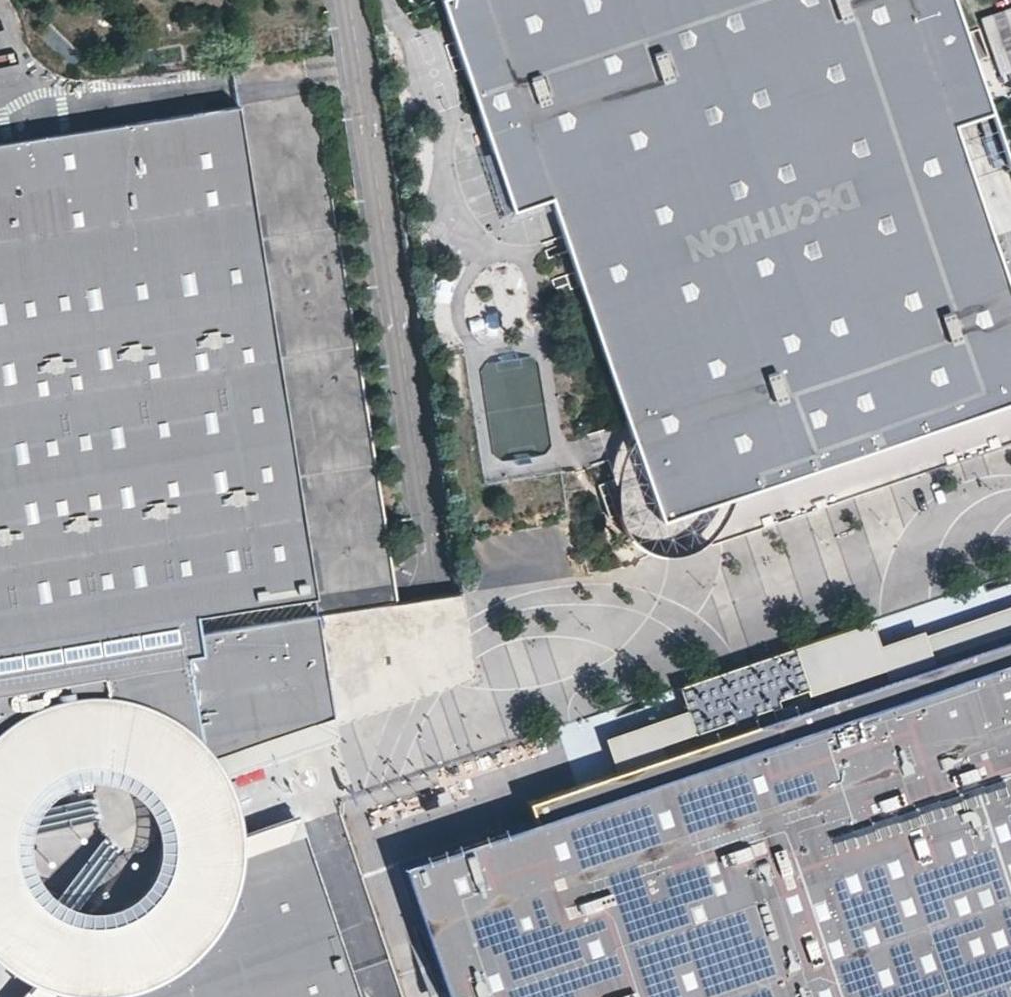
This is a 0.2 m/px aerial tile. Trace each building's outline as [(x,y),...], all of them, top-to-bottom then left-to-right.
[(456,40),(465,65),(477,101),(489,136),(492,146),(511,206),(512,208),(550,196),(553,205),(563,233),(569,250),(576,268),(580,284),(611,373),(617,392),(626,419),(636,447),(627,459),(619,479),(619,482),(617,495),(618,514),(621,525),(627,535),(636,543),(648,550),(659,553),(664,555),(672,554),(683,553),(693,549),(696,540),(698,541),(700,541),(701,541),(707,542),(713,542),(809,510),(883,484),(906,475),(910,474),(914,473),(924,469),(999,444),(1010,440),(1010,299),(1010,297),(992,241),(984,215),(972,174),(988,169),(1010,162),(1010,159),(976,59),(968,34),(956,0),(442,0),(456,40)] [(1010,70),(1010,6),(979,17),(998,74),(1010,70)] [(345,947),(298,811),(247,828),(246,814),(242,792),(238,780),(229,764),(275,748),(330,729),(338,727),(335,712),(325,659),(316,611),(295,614),(196,630),(193,609),(290,594),(311,591),(282,404),(235,100),(0,137),(0,996),(362,996),(345,947)] [(506,220),(553,205),(550,196),(512,208),(511,206),(492,146),(483,148),(506,220)] [(685,684),(678,686),(686,711),(606,738),(617,771),(666,755),(663,745),(884,670),(887,680),(936,664),(925,631),(881,645),(873,620),(866,623),(791,648),(716,674),(685,684)] [(401,864),(446,996),(1010,996),(1010,639),(936,664),(887,680),(666,755),(617,771),(561,790),(528,801),(534,820),(401,864)]
